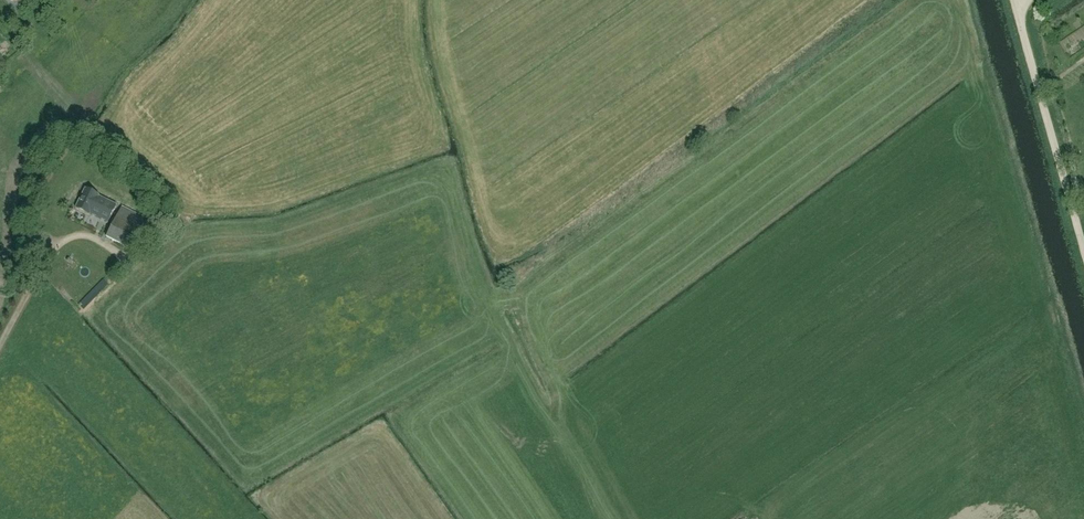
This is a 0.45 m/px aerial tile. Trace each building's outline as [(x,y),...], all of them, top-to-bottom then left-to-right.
[(18,0),(0,0),(0,16),(7,24),(25,8),(18,0)] [(1067,55),(1083,47),(1083,32),(1061,42),(1067,55)] [(117,205),(86,189),(76,209),(89,216),(90,215),(108,224),(117,205)] [(147,219),(122,207),(113,226),(107,238),(131,250),(147,219)]
